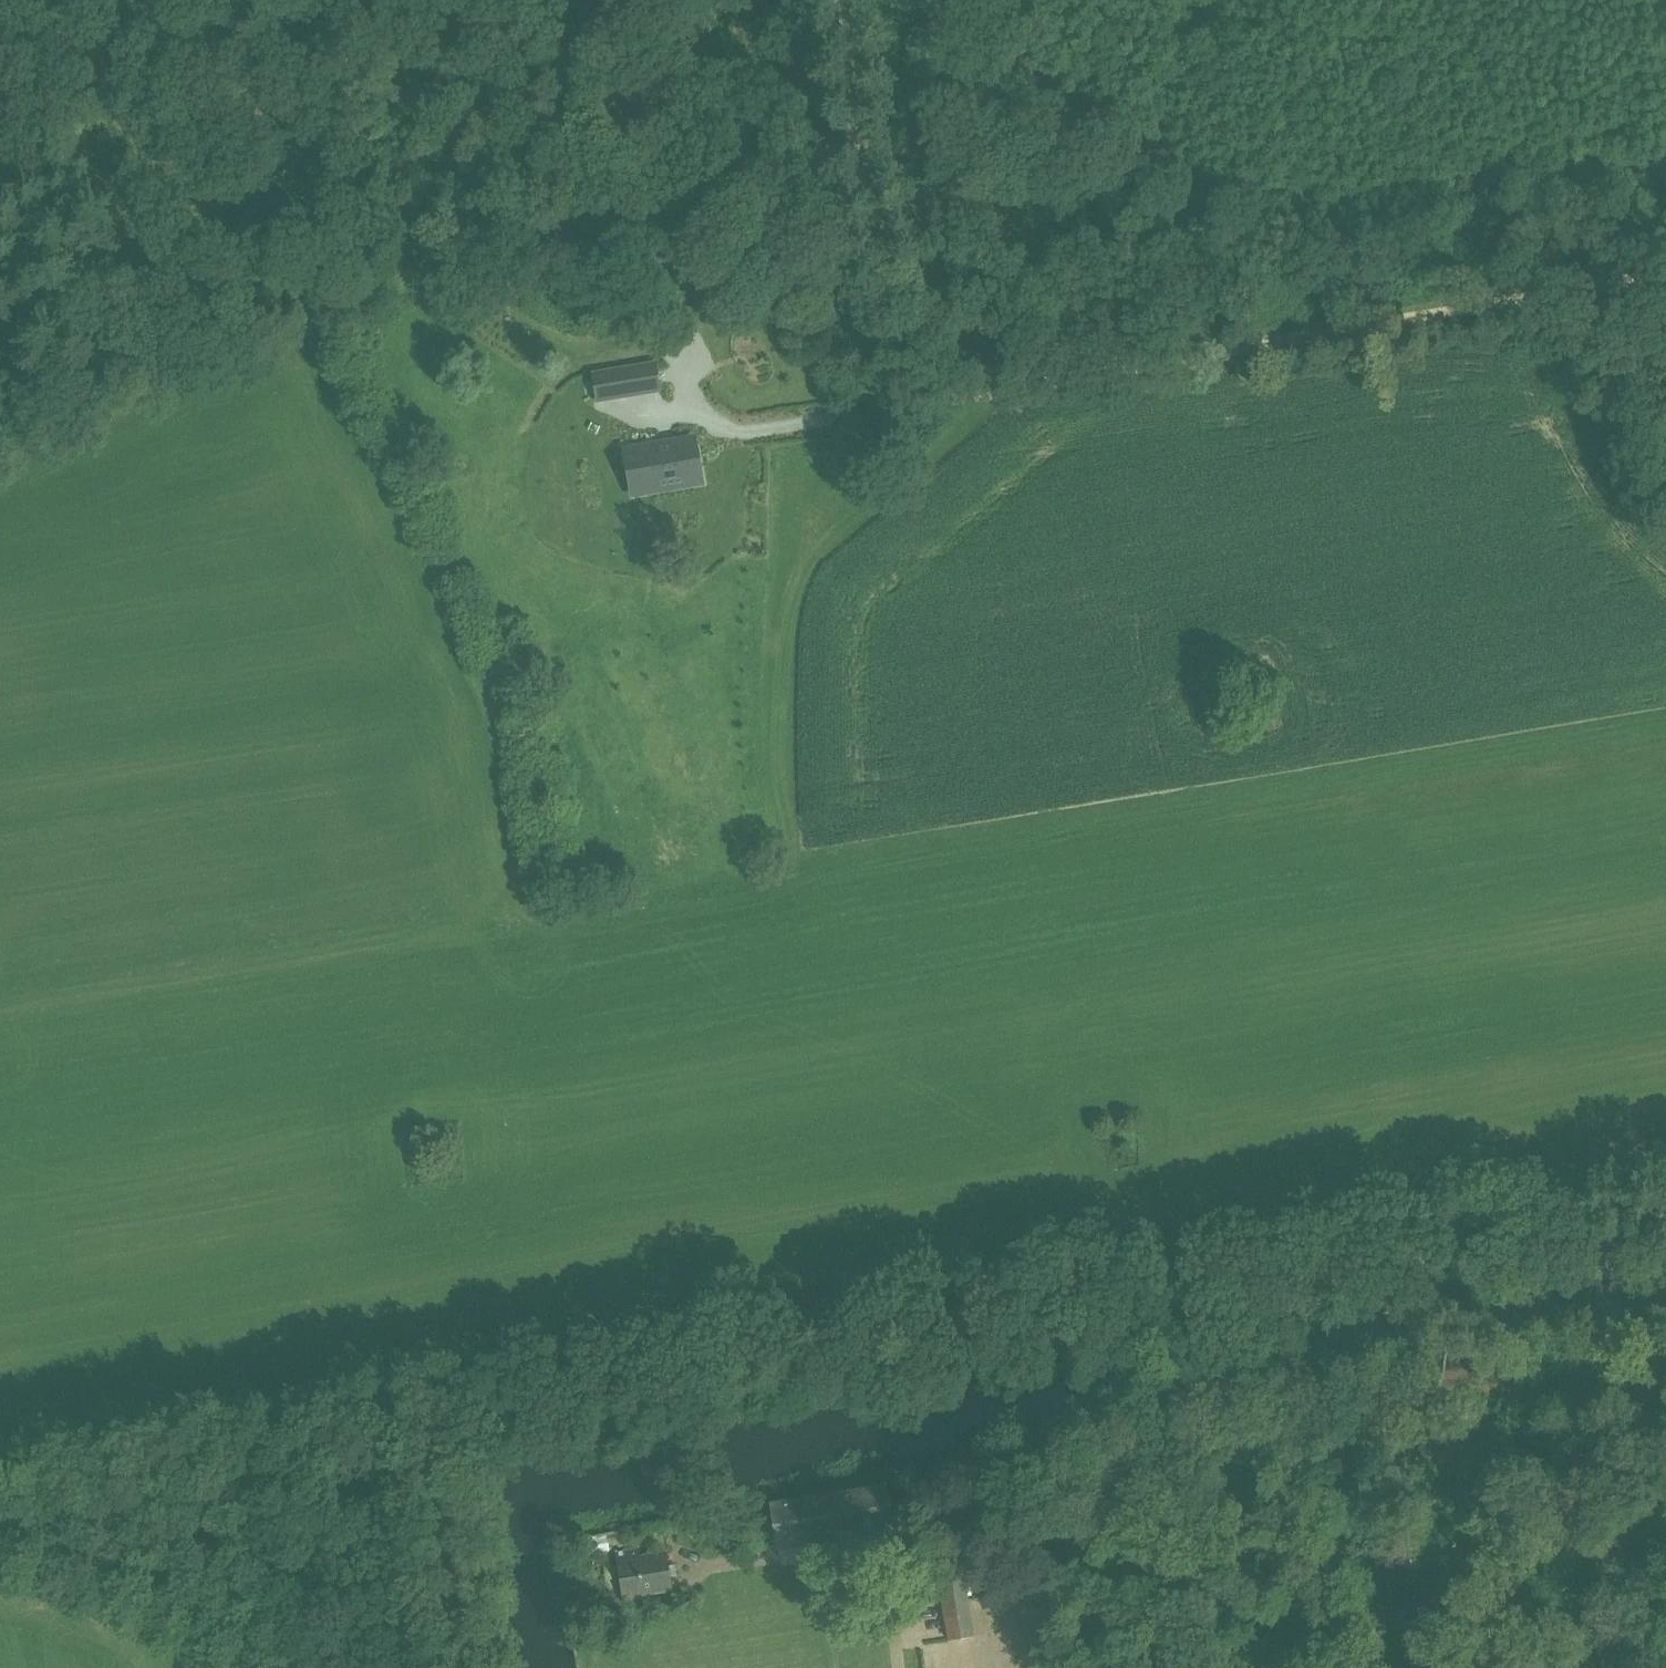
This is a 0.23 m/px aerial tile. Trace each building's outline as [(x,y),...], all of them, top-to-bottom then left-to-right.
[(593,374),(598,400),(633,394),(628,368),(593,374)] [(632,491),(700,479),(694,442),(626,454),(632,491)] [(772,1504),(778,1544),(890,1526),(883,1486),(772,1504)] [(615,1552),(622,1601),(642,1598),(642,1595),(672,1590),(666,1552),(640,1557),(639,1548),(615,1552)] [(936,1572),(948,1642),(975,1637),(963,1567),(936,1572)]
